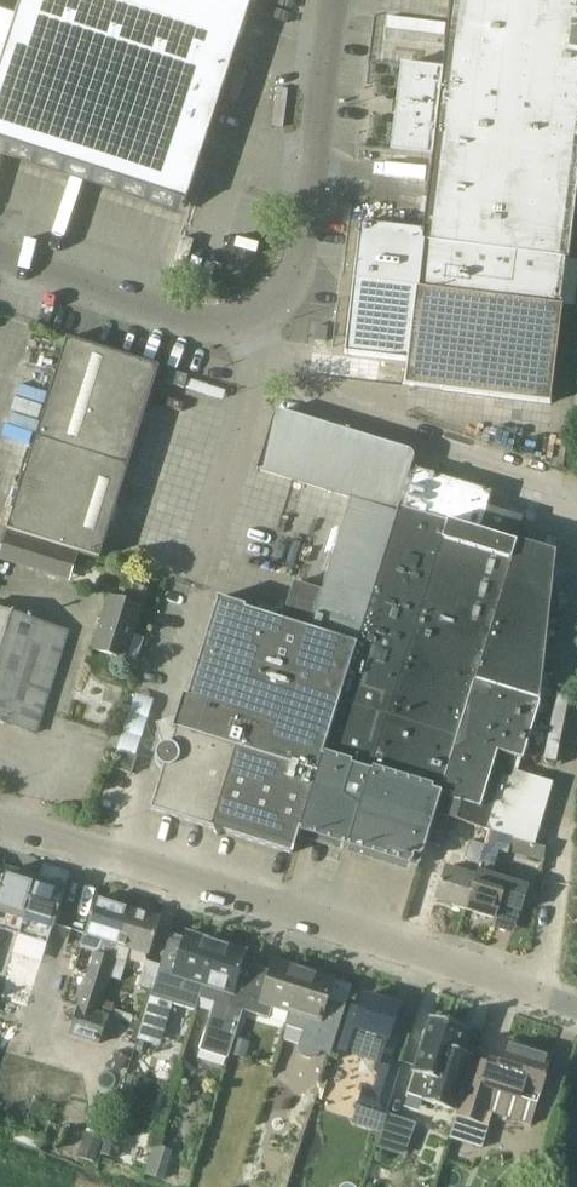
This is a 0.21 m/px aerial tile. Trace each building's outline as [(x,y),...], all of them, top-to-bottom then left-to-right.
[(0,12),(0,145),(185,206),(253,0),(21,0),(15,17),(0,12)] [(444,71),(403,66),(393,150),(433,155),(424,231),(362,224),(346,353),(407,361),(404,386),(552,404),(564,306),(561,305),(566,259),(569,259),(576,193),(576,0),(452,0),(444,71)] [(37,538),(75,550),(100,558),(160,366),(67,338),(8,529),(37,538)] [(258,470),(353,499),(324,590),(296,582),(284,621),(246,609),(246,607),(220,598),(189,697),(184,695),(173,729),(160,733),(164,745),(159,750),(157,757),(159,764),(165,768),(152,809),(215,829),(215,830),(218,836),(224,833),(224,832),(293,853),(300,829),(301,829),(318,772),(371,603),(388,547),(401,507),(413,468),(416,458),(415,453),(411,450),(283,411),(278,411),(275,415),(258,470)] [(413,468),(401,507),(447,521),(481,532),(488,508),(493,492),(413,468)] [(483,532),(517,543),(518,543),(519,541),(526,516),(491,505),(483,532)] [(447,521),(401,507),(388,547),(371,603),(318,772),(301,829),(413,863),(413,862),(421,864),(428,842),(436,813),(452,818),(477,826),(491,831),(506,780),(501,779),(509,755),(524,760),(540,706),(558,552),(519,541),(518,543),(481,532),(447,521)] [(29,563),(68,575),(75,550),(37,538),(29,563)] [(94,649),(127,659),(143,608),(144,608),(150,588),(138,584),(132,602),(111,596),(94,649)] [(9,724),(37,733),(69,632),(0,610),(0,722),(9,724)] [(133,774),(138,758),(119,751),(114,768),(133,774)] [(512,782),(506,780),(491,831),(466,909),(496,918),(500,905),(520,911),(520,912),(521,912),(528,887),(492,876),(500,850),(511,853),(515,838),(539,846),(557,787),(515,774),(512,782)] [(443,846),(452,818),(436,813),(428,842),(443,846)] [(436,900),(466,909),(491,831),(477,826),(466,858),(469,859),(464,873),(446,867),(436,900)] [(24,918),(36,879),(7,870),(0,894),(0,925),(1,925),(5,912),(24,918)] [(36,879),(24,918),(20,931),(49,941),(65,888),(36,879)] [(113,958),(117,946),(118,944),(129,908),(96,898),(81,947),(97,953),(80,1007),(79,1007),(70,1036),(101,1045),(110,1017),(96,1012),(100,1000),(108,976),(113,958)] [(129,908),(118,944),(117,946),(150,956),(161,918),(129,908)] [(156,982),(200,996),(217,942),(187,933),(184,943),(169,938),(160,967),(156,982)] [(217,942),(200,996),(217,1002),(201,1053),(227,1061),(243,1010),(257,966),(243,962),(247,952),(217,942)] [(127,962),(113,958),(108,976),(121,980),(127,962)] [(271,971),(257,966),(243,1010),(270,1018),(274,1005),(291,1011),(287,1025),(304,970),(274,960),(271,971)] [(155,982),(156,982),(160,967),(146,963),(138,986),(153,991),(155,982)] [(334,979),(304,970),(287,1025),(304,1030),(300,1044),(299,1048),(300,1052),(302,1055),(306,1058),(309,1059),(313,1058),(315,1057),(319,1055),(320,1052),(321,1051),(331,1054),(346,1005),(327,999),(334,979)] [(385,1115),(400,1070),(388,1066),(403,1020),(396,1018),(399,1006),(364,995),(360,1008),(353,1006),(339,1050),(353,1054),(354,1051),(383,1060),(373,1091),(363,1088),(357,1105),(385,1115)] [(100,1000),(96,1012),(110,1017),(111,1017),(111,1016),(114,1010),(115,1005),(100,1000)] [(458,1051),(466,1028),(433,1017),(415,1072),(432,1078),(425,1101),(453,1110),(468,1064),(456,1060),(458,1053),(459,1051),(458,1051)] [(236,1040),(231,1055),(245,1059),(250,1045),(236,1040)] [(500,1062),(489,1059),(488,1064),(476,1060),(450,1136),(480,1147),(488,1125),(480,1123),(492,1089),(537,1103),(552,1054),(507,1040),(500,1062)] [(128,1059),(118,1052),(108,1067),(118,1074),(128,1059)] [(90,1134),(81,1162),(96,1166),(104,1139),(90,1134)] [(108,1135),(102,1154),(117,1159),(123,1140),(108,1135)] [(150,1162),(146,1174),(164,1180),(168,1168),(150,1162)]
